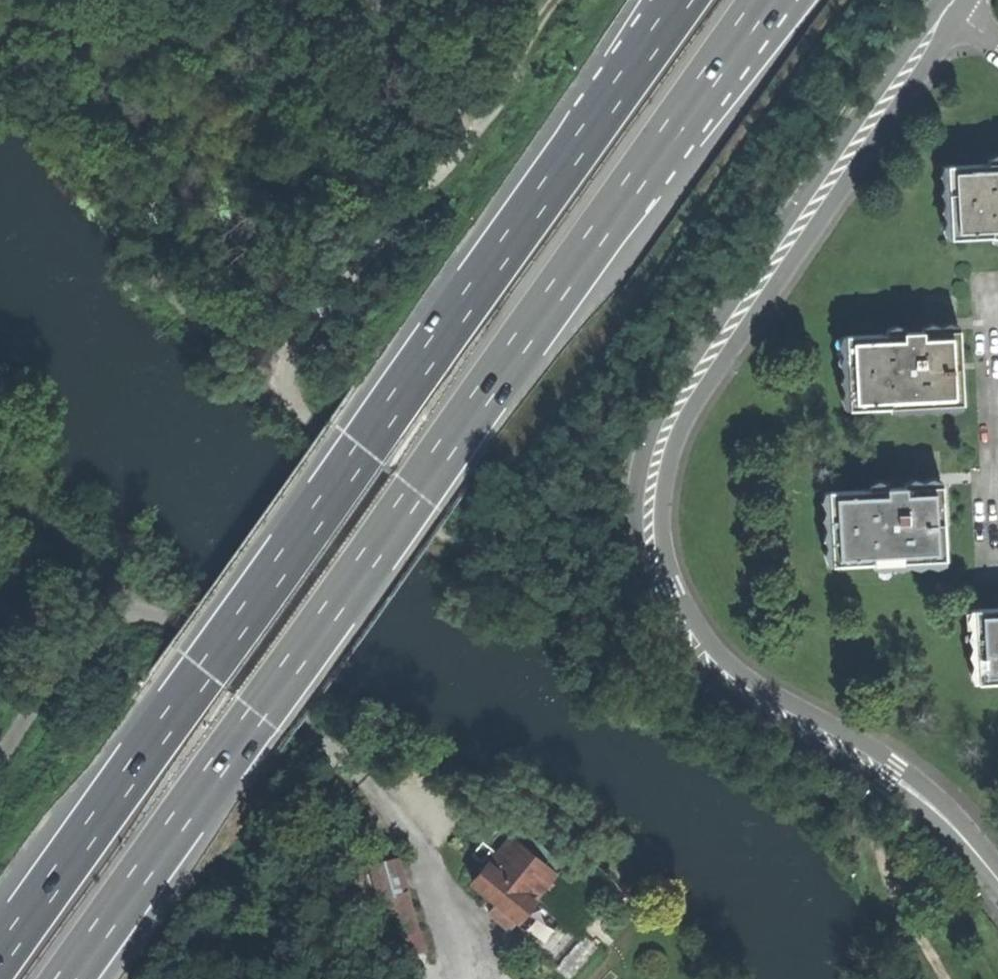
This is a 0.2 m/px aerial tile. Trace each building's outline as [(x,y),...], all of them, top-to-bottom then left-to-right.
[(954,236),(997,234),(997,161),(950,164),(954,236)] [(852,408),(965,404),(963,367),(962,328),(850,333),(852,408)] [(827,563),(942,559),(940,526),(938,484),(823,490),(827,563)] [(997,680),(997,606),(971,607),(974,681),(997,680)] [(368,865),(374,863),(363,832),(358,834),(368,865)] [(474,887),(520,923),(564,868),(519,833),(499,857),(485,846),(474,860),(488,870),(474,887)] [(404,964),(426,958),(399,867),(370,875),(379,907),(383,906),(394,945),(398,944),(404,964)] [(385,948),(394,945),(383,906),(379,907),(374,909),(385,948)]
